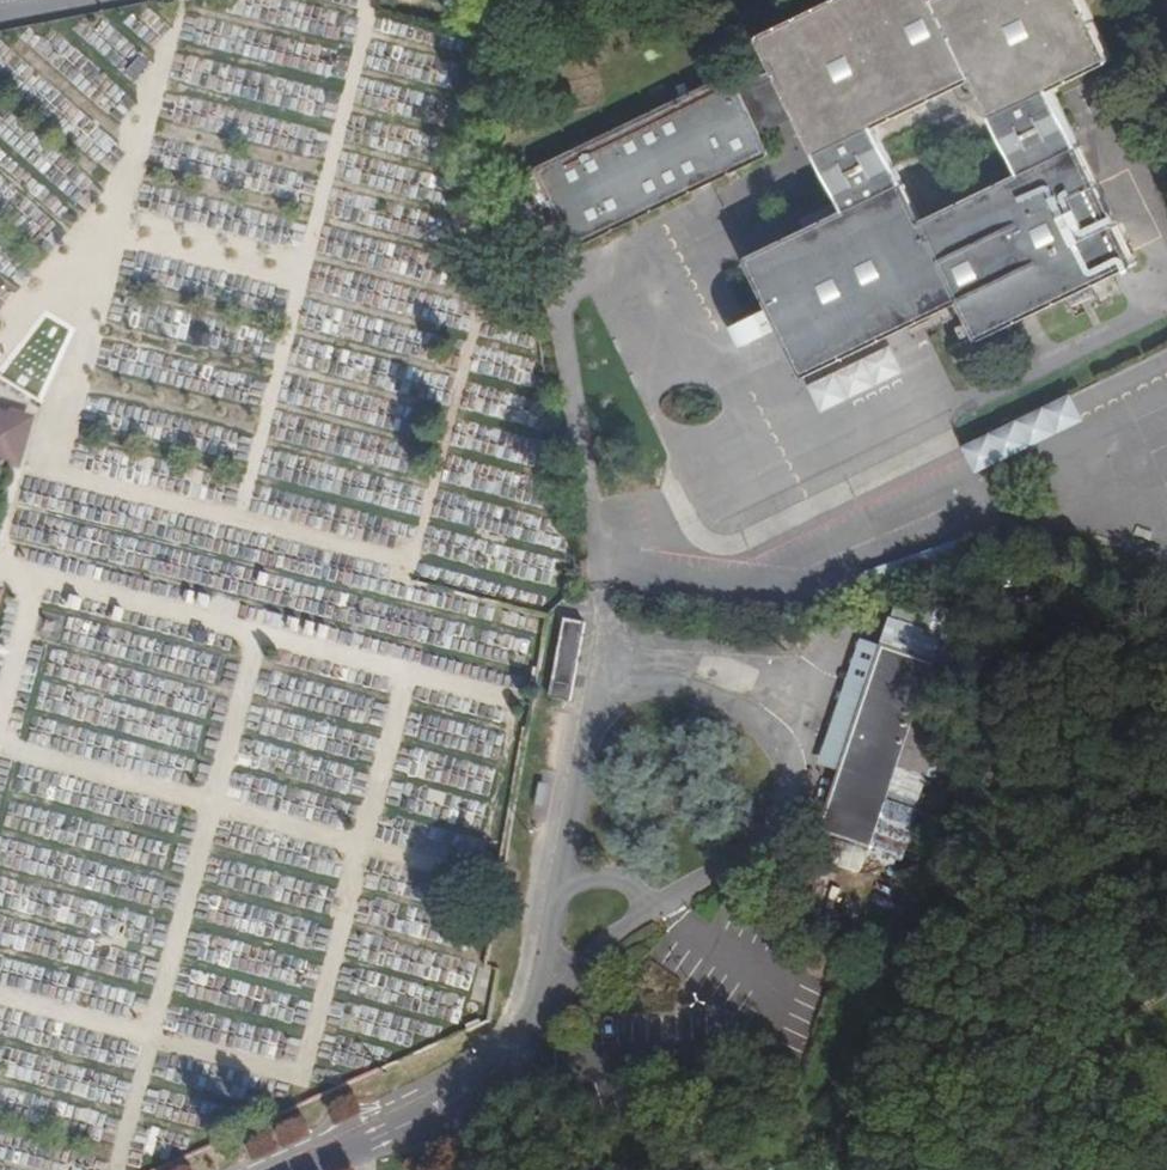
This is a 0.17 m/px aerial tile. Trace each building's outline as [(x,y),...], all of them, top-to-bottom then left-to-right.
[(977,340),(1129,270),(1048,96),(1106,69),(1074,0),(946,0),(932,6),(929,0),(855,0),(764,42),(846,218),(748,263),(771,311),(731,329),(739,349),(780,330),(801,375),(959,303),(970,326),(960,330),(964,337),(974,333),(977,340)] [(144,76),(144,60),(122,60),(122,76),(144,76)] [(545,204),(552,201),(576,251),(769,161),(734,82),(532,176),(545,204)] [(10,464),(15,465),(26,424),(0,417),(0,461),(10,464)] [(546,691),(569,695),(587,617),(565,614),(546,691)] [(900,862),(961,680),(934,671),(944,642),(895,626),(886,655),(824,836),(900,862)] [(546,784),(538,782),(534,805),(542,806),(546,784)]
